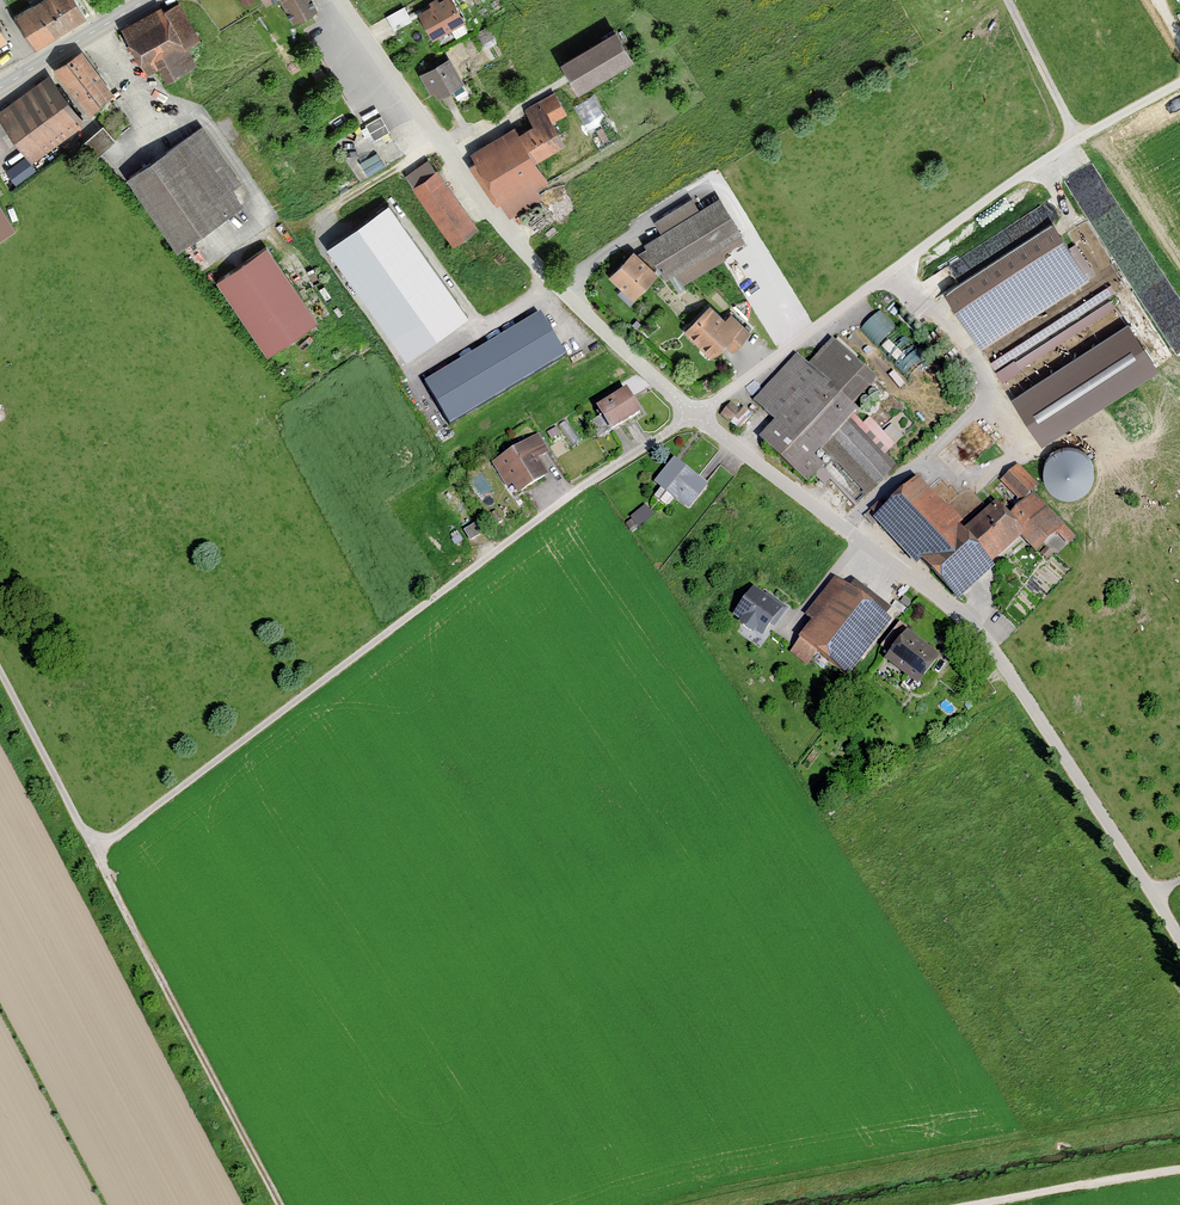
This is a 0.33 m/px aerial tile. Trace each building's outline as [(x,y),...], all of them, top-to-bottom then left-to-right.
[(79,0),(46,0),(16,19),(36,52),(90,18),(79,0)] [(203,40),(180,0),(127,31),(152,74),(165,66),(174,81),(200,66),(189,48),(203,40)] [(295,25),(321,11),(315,0),(281,0),(295,25)] [(423,14),(437,40),(468,22),(455,0),(448,0),(423,14)] [(404,7),(387,17),(395,31),(413,22),(404,7)] [(622,30),(568,63),(586,92),(640,59),(622,30)] [(0,112),(0,117),(34,162),(120,97),(84,49),(0,112)] [(453,58),(422,74),(436,100),(467,84),(453,58)] [(575,101),(584,121),(606,111),(597,91),(575,101)] [(481,163),(473,166),(501,206),(505,202),(514,216),(545,199),(538,188),(551,181),(541,161),(572,144),(558,122),(571,115),(554,92),(524,109),(536,126),(524,134),(518,127),(475,153),(481,163)] [(375,135),(390,129),(383,113),(368,120),(375,135)] [(105,126),(87,141),(99,156),(118,140),(105,126)] [(244,182),(205,127),(131,178),(182,250),(247,205),(235,188),(244,182)] [(378,152),(363,159),(369,170),(383,163),(378,152)] [(438,171),(414,188),(456,248),(480,231),(438,171)] [(663,231),(648,241),(669,276),(678,271),(686,283),(729,256),(726,251),(749,237),(723,195),(702,207),(695,195),(655,219),(663,231)] [(18,231),(0,202),(0,241),(18,231)] [(1021,217),(1031,233),(1053,219),(1043,203),(1021,217)] [(407,364),(469,320),(389,208),(326,252),(407,364)] [(1056,220),(947,290),(980,341),(1025,313),(1028,318),(1093,277),(1056,220)] [(270,248),(220,282),(271,355),(321,321),(270,248)] [(660,272),(636,249),(611,275),(636,298),(660,272)] [(1108,288),(990,353),(1002,375),(1120,310),(1108,288)] [(727,317),(712,303),(686,331),(715,359),(729,344),(735,350),(753,331),(732,312),(727,317)] [(863,325),(879,343),(898,325),(882,308),(863,325)] [(566,353),(540,310),(425,379),(451,422),(566,353)] [(1128,326),(1012,400),(1042,448),(1159,374),(1128,326)] [(810,363),(798,353),(755,401),(777,421),(762,438),(813,485),(834,461),(870,494),(896,466),(884,455),(896,443),(858,408),(883,381),(834,337),(810,363)] [(632,387),(602,405),(617,430),(647,411),(632,387)] [(539,434),(495,462),(510,486),(516,482),(523,493),(551,475),(540,457),(550,451),(539,434)] [(1081,499),(1098,457),(1058,440),(1041,482),(1081,499)] [(710,483),(675,457),(656,482),(691,508),(710,483)] [(966,524),(922,477),(877,520),(920,566),(925,560),(963,600),(999,567),(995,562),(1024,536),(1039,552),(1066,526),(1035,493),(1042,487),(1019,462),(1001,479),(1020,499),(1010,508),(998,495),(966,524)] [(649,503),(632,511),(637,523),(654,515),(649,503)] [(895,620),(837,576),(808,615),(815,620),(791,652),(809,666),(820,651),(852,676),(895,620)] [(787,608),(756,586),(735,614),(766,636),(787,608)] [(946,658),(911,630),(888,660),(923,687),(946,658)]
